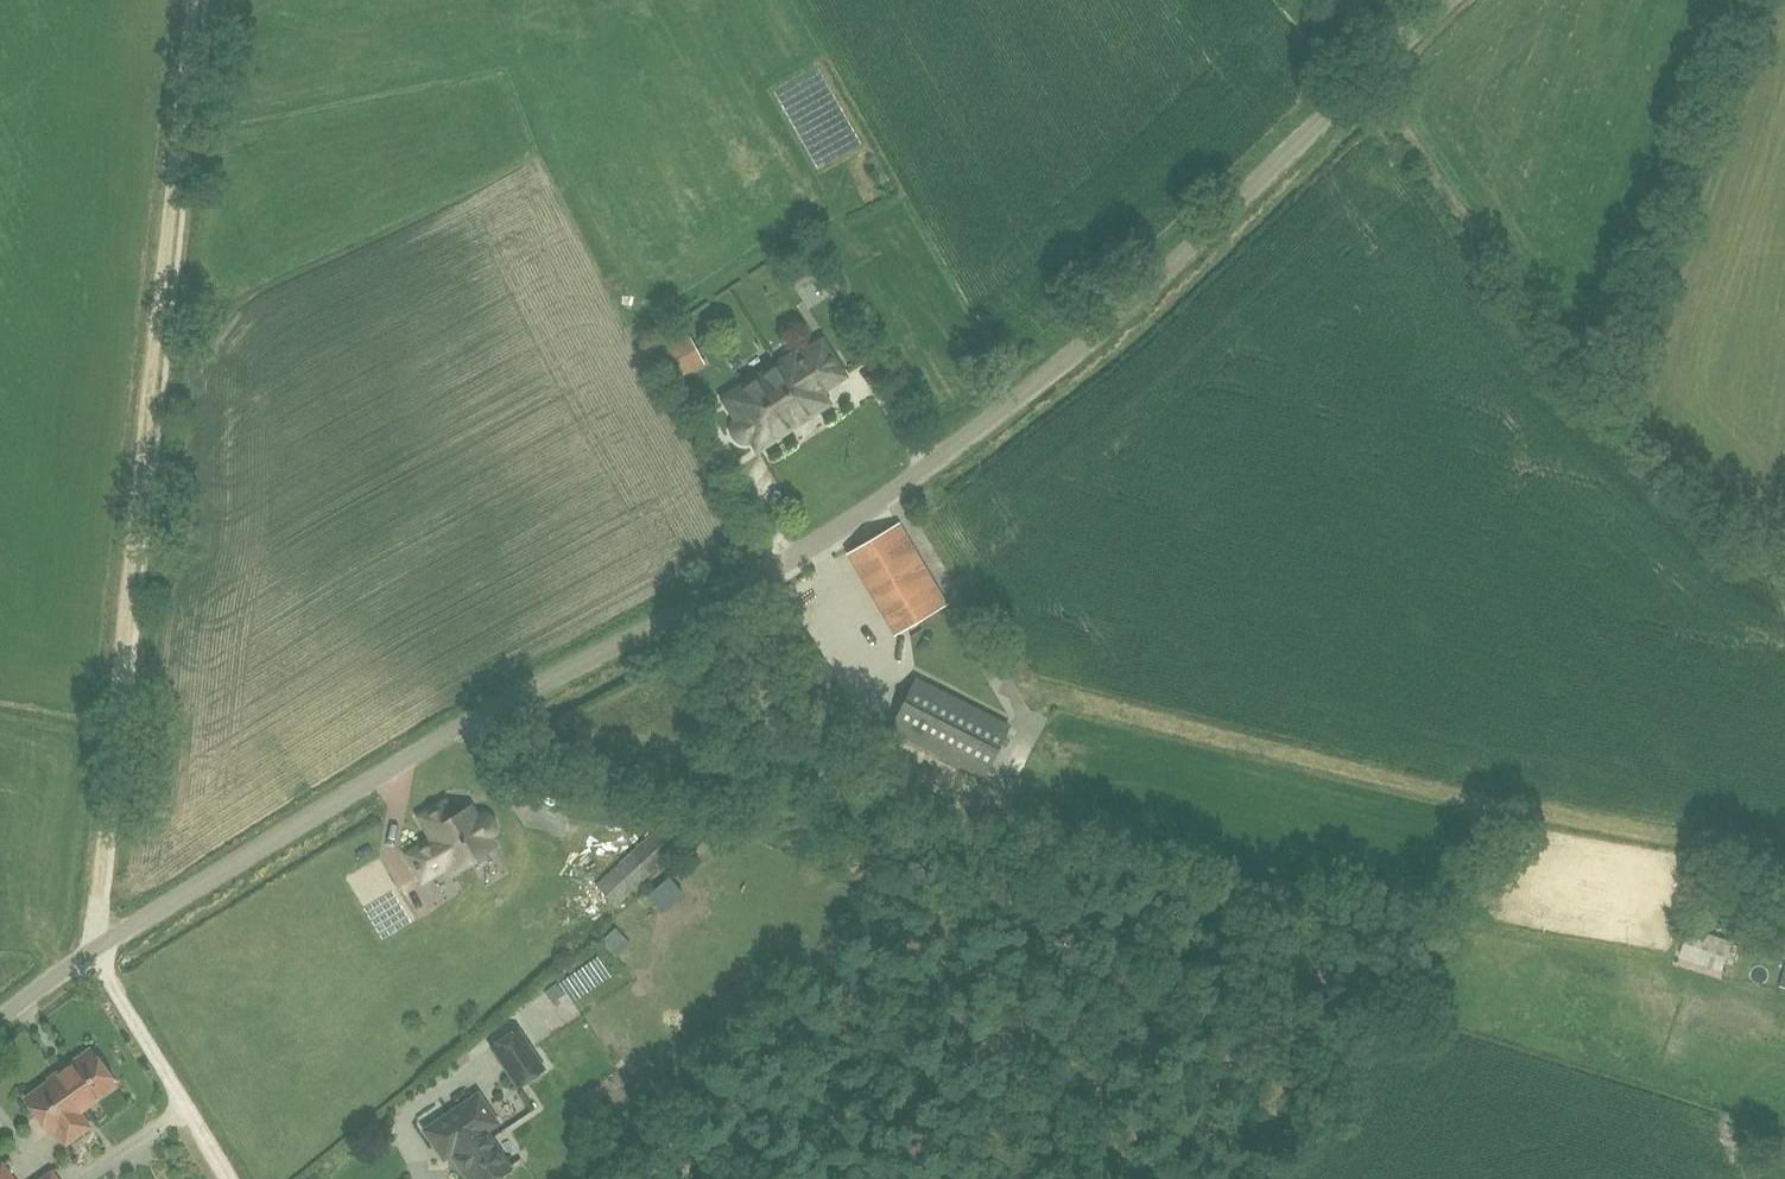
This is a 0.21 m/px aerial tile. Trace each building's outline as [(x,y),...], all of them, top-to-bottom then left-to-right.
[(669,346),(684,380),(711,367),(696,334),(669,346)] [(785,374),(780,366),(739,392),(732,408),(739,420),(738,421),(737,422),(735,424),(735,426),(734,428),(734,430),(734,432),(735,434),(735,436),(737,438),(738,439),(740,440),(742,441),(744,442),(746,442),(748,442),(750,441),(752,440),(755,444),(771,434),(774,438),(795,424),(794,423),(793,423),(790,419),(806,408),(807,410),(823,400),(818,392),(841,376),(821,345),(796,361),(798,365),(785,374)] [(905,626),(941,604),(892,524),(857,545),(905,626)] [(889,731),(981,778),(1008,727),(915,680),(889,731)] [(491,835),(493,831),(494,827),(493,823),(491,820),(488,817),(484,816),(480,816),(476,817),(470,808),(451,819),(442,805),(420,818),(433,840),(407,856),(422,880),(448,865),(452,872),(494,847),(488,837),(491,835)] [(613,907),(696,832),(677,811),(594,886),(613,907)] [(1784,942),(1784,913),(1776,939),(1784,942)] [(1727,939),(1730,928),(1715,923),(1711,934),(1695,929),(1685,960),(1728,973),(1738,943),(1727,939)] [(622,929),(608,942),(623,958),(637,945),(622,929)] [(545,1071),(519,1032),(493,1049),(519,1089),(545,1071)] [(89,1127),(78,1112),(114,1086),(89,1050),(48,1079),(50,1081),(25,1099),(50,1134),(55,1130),(65,1144),(89,1127)] [(503,1178),(502,1176),(510,1171),(481,1126),(493,1118),(479,1097),(426,1132),(445,1160),(453,1155),(469,1178),(503,1178)] [(2,1161),(0,1163),(0,1178),(15,1178),(2,1161)] [(52,1170),(40,1178),(59,1178),(52,1170)]
